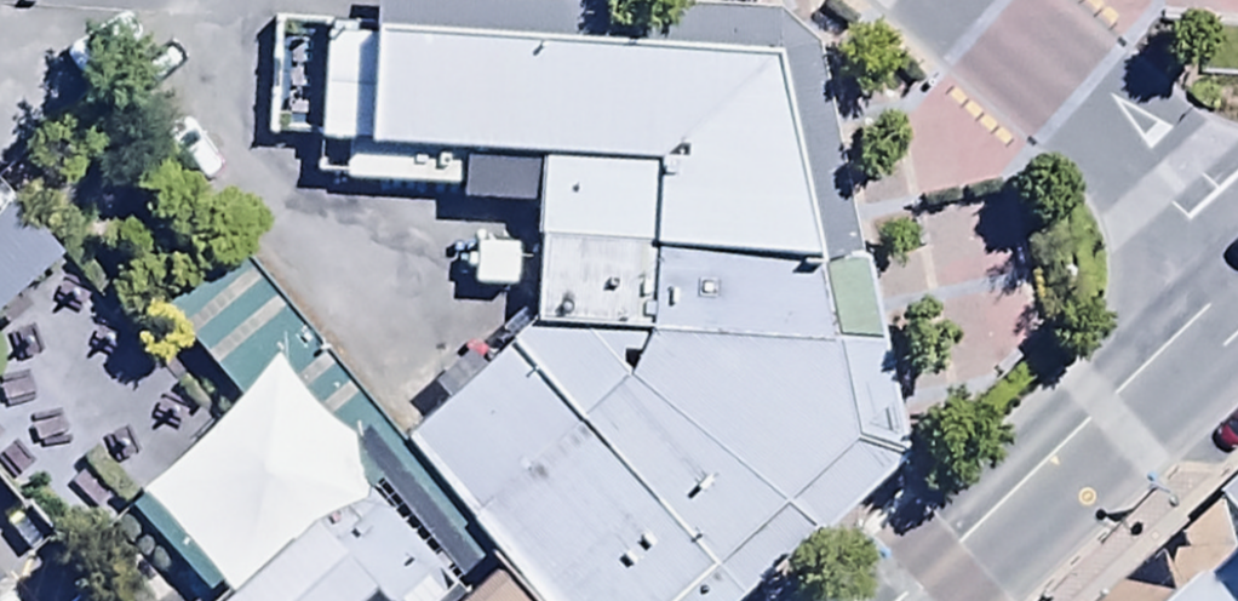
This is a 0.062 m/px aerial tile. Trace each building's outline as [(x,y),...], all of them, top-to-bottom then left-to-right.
[(842,255),(806,39),(375,33),(373,157),(552,159),(551,247),(842,255)] [(0,274),(0,333),(28,365),(160,248),(102,184),(0,274)] [(551,247),(545,335),(854,339),(842,255),(551,247)] [(854,339),(545,335),(408,435),(513,553),(555,600),(690,600),(865,446),(854,339)] [(513,553),(408,435),(324,340),(151,492),(232,584),(213,600),(459,600),(513,553)] [(1237,554),(1237,526),(1224,538),(1237,554)] [(1224,538),(1152,600),(1237,600),(1237,554),(1224,538)] [(513,553),(459,600),(555,600),(513,553)]
